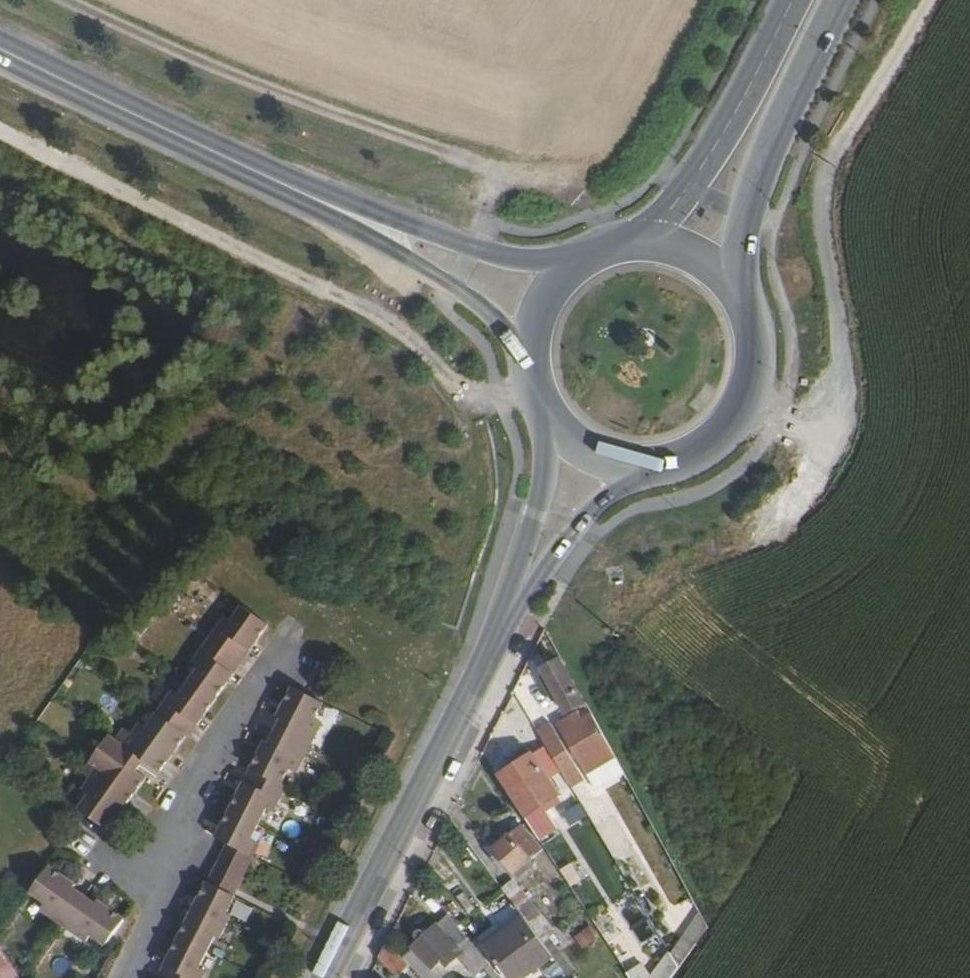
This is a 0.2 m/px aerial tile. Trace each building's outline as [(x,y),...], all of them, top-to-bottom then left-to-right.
[(235,621),(218,642),(251,668),(276,634),(250,613),(240,625),(235,621)] [(208,666),(196,681),(223,701),(251,668),(218,642),(203,662),(208,666)] [(541,668),(566,713),(582,704),(557,659),(541,668)] [(180,691),(161,716),(188,737),(192,740),(223,701),(196,681),(185,695),(180,691)] [(287,719),(279,734),(312,751),(325,726),(317,722),(325,707),(295,692),(282,716),(287,719)] [(556,727),(584,779),(617,762),(591,715),(583,720),(580,713),(556,727)] [(118,739),(149,763),(161,772),(188,737),(161,716),(152,727),(146,722),(137,732),(129,725),(118,739)] [(535,733),(568,787),(579,781),(549,725),(535,733)] [(93,758),(137,793),(149,778),(143,772),(149,763),(118,739),(111,733),(93,758)] [(268,744),(252,774),(284,790),(291,777),(297,780),(312,751),(279,734),(273,746),(268,744)] [(526,747),(512,756),(516,762),(530,752),(526,747)] [(499,773),(511,792),(506,794),(522,818),(557,794),(530,752),(516,762),(499,773)] [(92,792),(80,807),(109,829),(137,793),(93,758),(86,767),(92,771),(82,785),(92,792)] [(252,774),(231,814),(263,829),(270,815),(276,819),(290,793),(284,790),(252,774)] [(597,798),(583,805),(593,825),(607,818),(597,798)] [(566,826),(586,816),(578,801),(559,811),(566,826)] [(231,814),(217,842),(230,849),(254,861),(261,848),(255,844),(263,829),(231,814)] [(491,848),(513,872),(540,848),(521,824),(508,835),(506,834),(491,848)] [(230,849),(216,876),(241,888),(254,861),(230,849)] [(539,871),(562,901),(577,924),(587,917),(573,895),(547,864),(539,871)] [(24,891),(37,901),(31,908),(54,925),(74,899),(62,890),(67,884),(43,865),(24,891)] [(212,883),(237,895),(241,888),(216,876),(212,883)] [(500,887),(513,904),(523,896),(511,879),(500,887)] [(212,883),(198,909),(227,924),(234,911),(230,909),(237,895),(212,883)] [(523,896),(513,904),(524,919),(532,931),(537,927),(532,919),(537,915),(523,896)] [(491,920),(508,910),(499,897),(483,907),(491,920)] [(74,899),(54,925),(75,941),(80,935),(95,947),(114,922),(90,903),(86,909),(74,899)] [(198,909),(184,937),(208,949),(215,935),(220,937),(227,924),(198,909)] [(649,971),(635,960),(621,977),(667,977),(708,925),(694,914),(649,971)] [(447,915),(402,959),(408,966),(419,977),(442,956),(448,964),(457,956),(475,977),(489,965),(447,915)] [(519,923),(548,962),(553,958),(532,931),(524,919),(519,923)] [(598,929),(622,955),(633,945),(608,919),(598,929)] [(486,949),(509,977),(527,977),(548,962),(519,923),(486,949)] [(589,924),(571,934),(579,948),(596,938),(589,924)] [(164,976),(167,977),(170,977),(205,977),(209,971),(200,966),(208,949),(184,937),(164,976)] [(379,958),(398,976),(408,966),(402,959),(386,942),(379,958)] [(1,945),(0,943),(0,977),(20,977),(1,945)]
